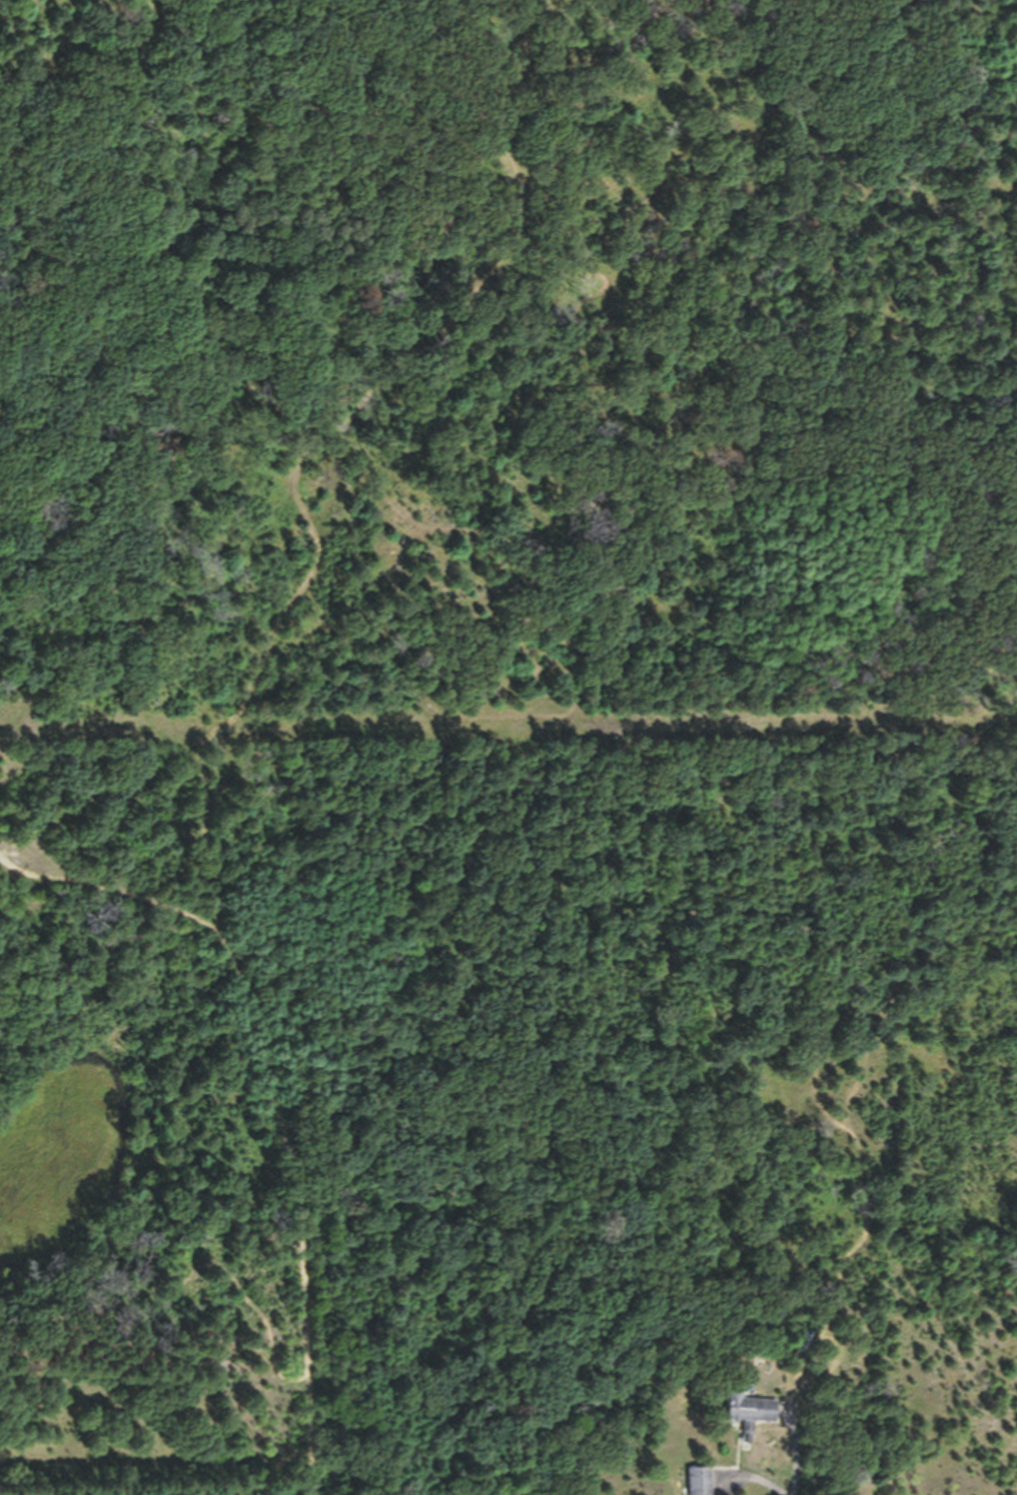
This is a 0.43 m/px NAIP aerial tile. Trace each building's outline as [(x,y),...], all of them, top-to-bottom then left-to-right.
[(774,1406),(745,1406),(745,1400),(729,1400),(729,1427),(773,1428),(774,1406)] [(685,1494),(709,1494),(709,1475),(685,1475),(685,1494)]
